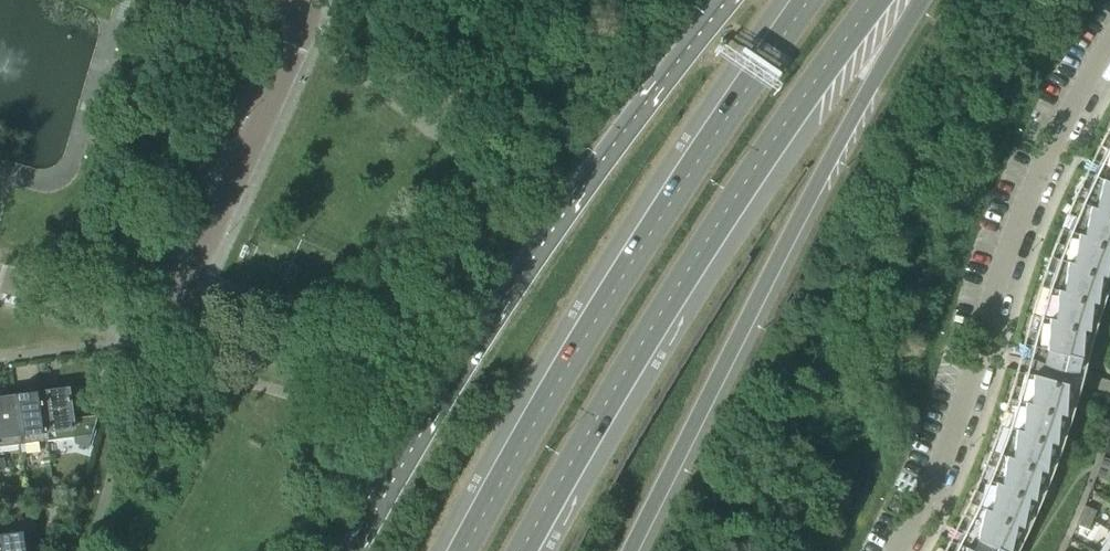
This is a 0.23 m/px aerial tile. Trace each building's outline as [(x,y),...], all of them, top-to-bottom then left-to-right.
[(1107,147),(1099,163),(1093,177),(1085,193),(1078,209),(1071,225),(1064,241),(1058,257),(1052,274),(1046,291),(1041,307),(1036,324),(1032,341),(1028,356),(1030,358),(1032,360),(1036,363),(1041,365),(1045,368),(1050,369),(1054,371),(1059,372),(1064,373),(1069,373),(1074,374),(1078,360),(1079,360),(1084,342),(1089,325),(1095,305),(1100,307),(1101,308),(1109,282),(1109,142),(1107,147)] [(1015,540),(1022,524),(1032,502),(1037,504),(1038,504),(1045,490),(1050,475),(1053,467),(1057,457),(1061,446),(1060,446),(1055,444),(1060,429),(1065,413),(1069,397),(1072,387),(1024,374),(1025,373),(1024,373),(1021,383),(1016,399),(1011,415),(1006,431),(1000,447),(997,456),(990,472),(984,487),(977,503),(970,518),(962,533),(953,550),(1009,550),(1015,540)] [(68,389),(41,393),(47,441),(73,437),(74,444),(88,448),(96,421),(83,418),(72,419),(68,389)] [(41,393),(13,397),(20,444),(24,444),(26,454),(40,452),(38,442),(47,441),(41,393)] [(0,398),(0,447),(20,444),(13,397),(0,398)] [(1098,467),(1109,471),(1109,461),(1102,458),(1098,467)] [(1098,467),(1095,477),(1107,481),(1109,474),(1109,471),(1098,467)] [(1083,506),(1079,515),(1091,521),(1095,511),(1083,506)] [(1091,521),(1079,515),(1075,525),(1087,530),(1091,521)] [(28,550),(32,550),(42,550),(40,531),(26,533),(28,550)] [(0,536),(0,550),(28,550),(26,533),(0,536)]
